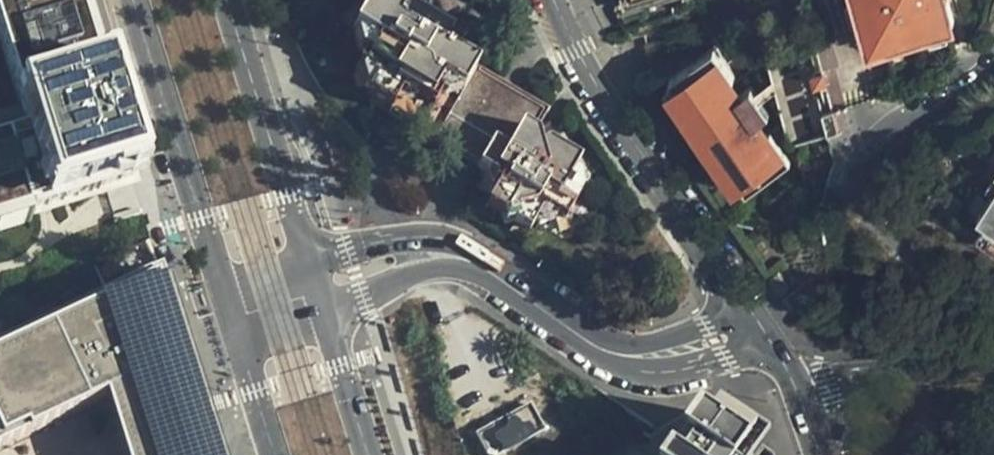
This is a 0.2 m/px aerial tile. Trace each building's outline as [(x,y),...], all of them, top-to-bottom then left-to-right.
[(21,216),(114,187),(56,0),(0,0),(0,72),(20,137),(0,143),(0,222),(21,216)] [(114,187),(131,182),(75,0),(56,0),(114,187)] [(577,226),(592,201),(574,190),(589,166),(543,139),(557,117),(454,56),(462,42),(436,27),(434,30),(412,16),(418,6),(409,1),(409,0),(376,0),(380,3),(360,35),(380,46),(365,71),(386,83),(374,102),(398,116),(396,120),(509,187),(498,206),(541,232),(553,212),(577,226)] [(622,14),(669,0),(618,0),(622,14)] [(959,0),(873,0),(886,47),(966,23),(959,0)] [(733,76),(713,46),(670,74),(676,82),(741,180),(746,187),(789,159),(775,136),(767,141),(758,128),(773,117),(752,84),(742,90),(729,99),(720,85),(733,76)] [(742,90),(733,76),(720,85),(729,99),(742,90)] [(741,180),(676,82),(666,88),(731,186),(741,180)] [(0,222),(0,234),(23,226),(21,216),(0,222)] [(177,350),(136,264),(0,330),(0,435),(94,390),(177,350)] [(115,454),(189,454),(185,441),(183,427),(177,350),(94,390),(115,454)] [(547,433),(533,404),(474,432),(485,454),(501,454),(547,433)] [(689,425),(668,454),(727,454),(689,425)]
